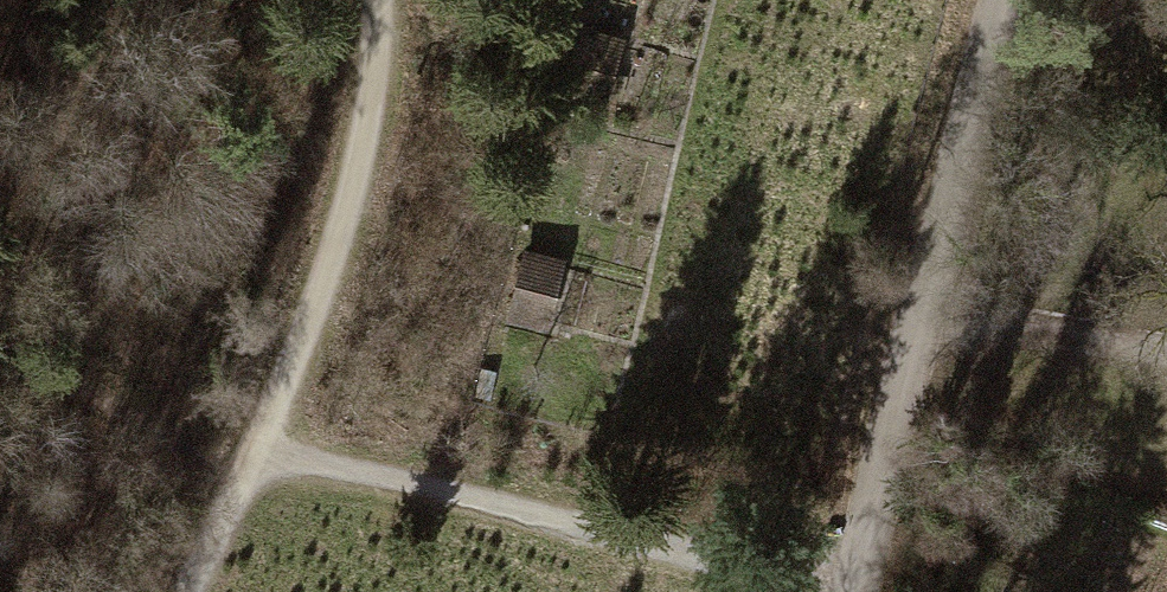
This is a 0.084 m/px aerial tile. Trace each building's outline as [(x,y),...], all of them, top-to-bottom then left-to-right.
[(554,265),(518,256),(499,327),(536,336),(554,265)]
